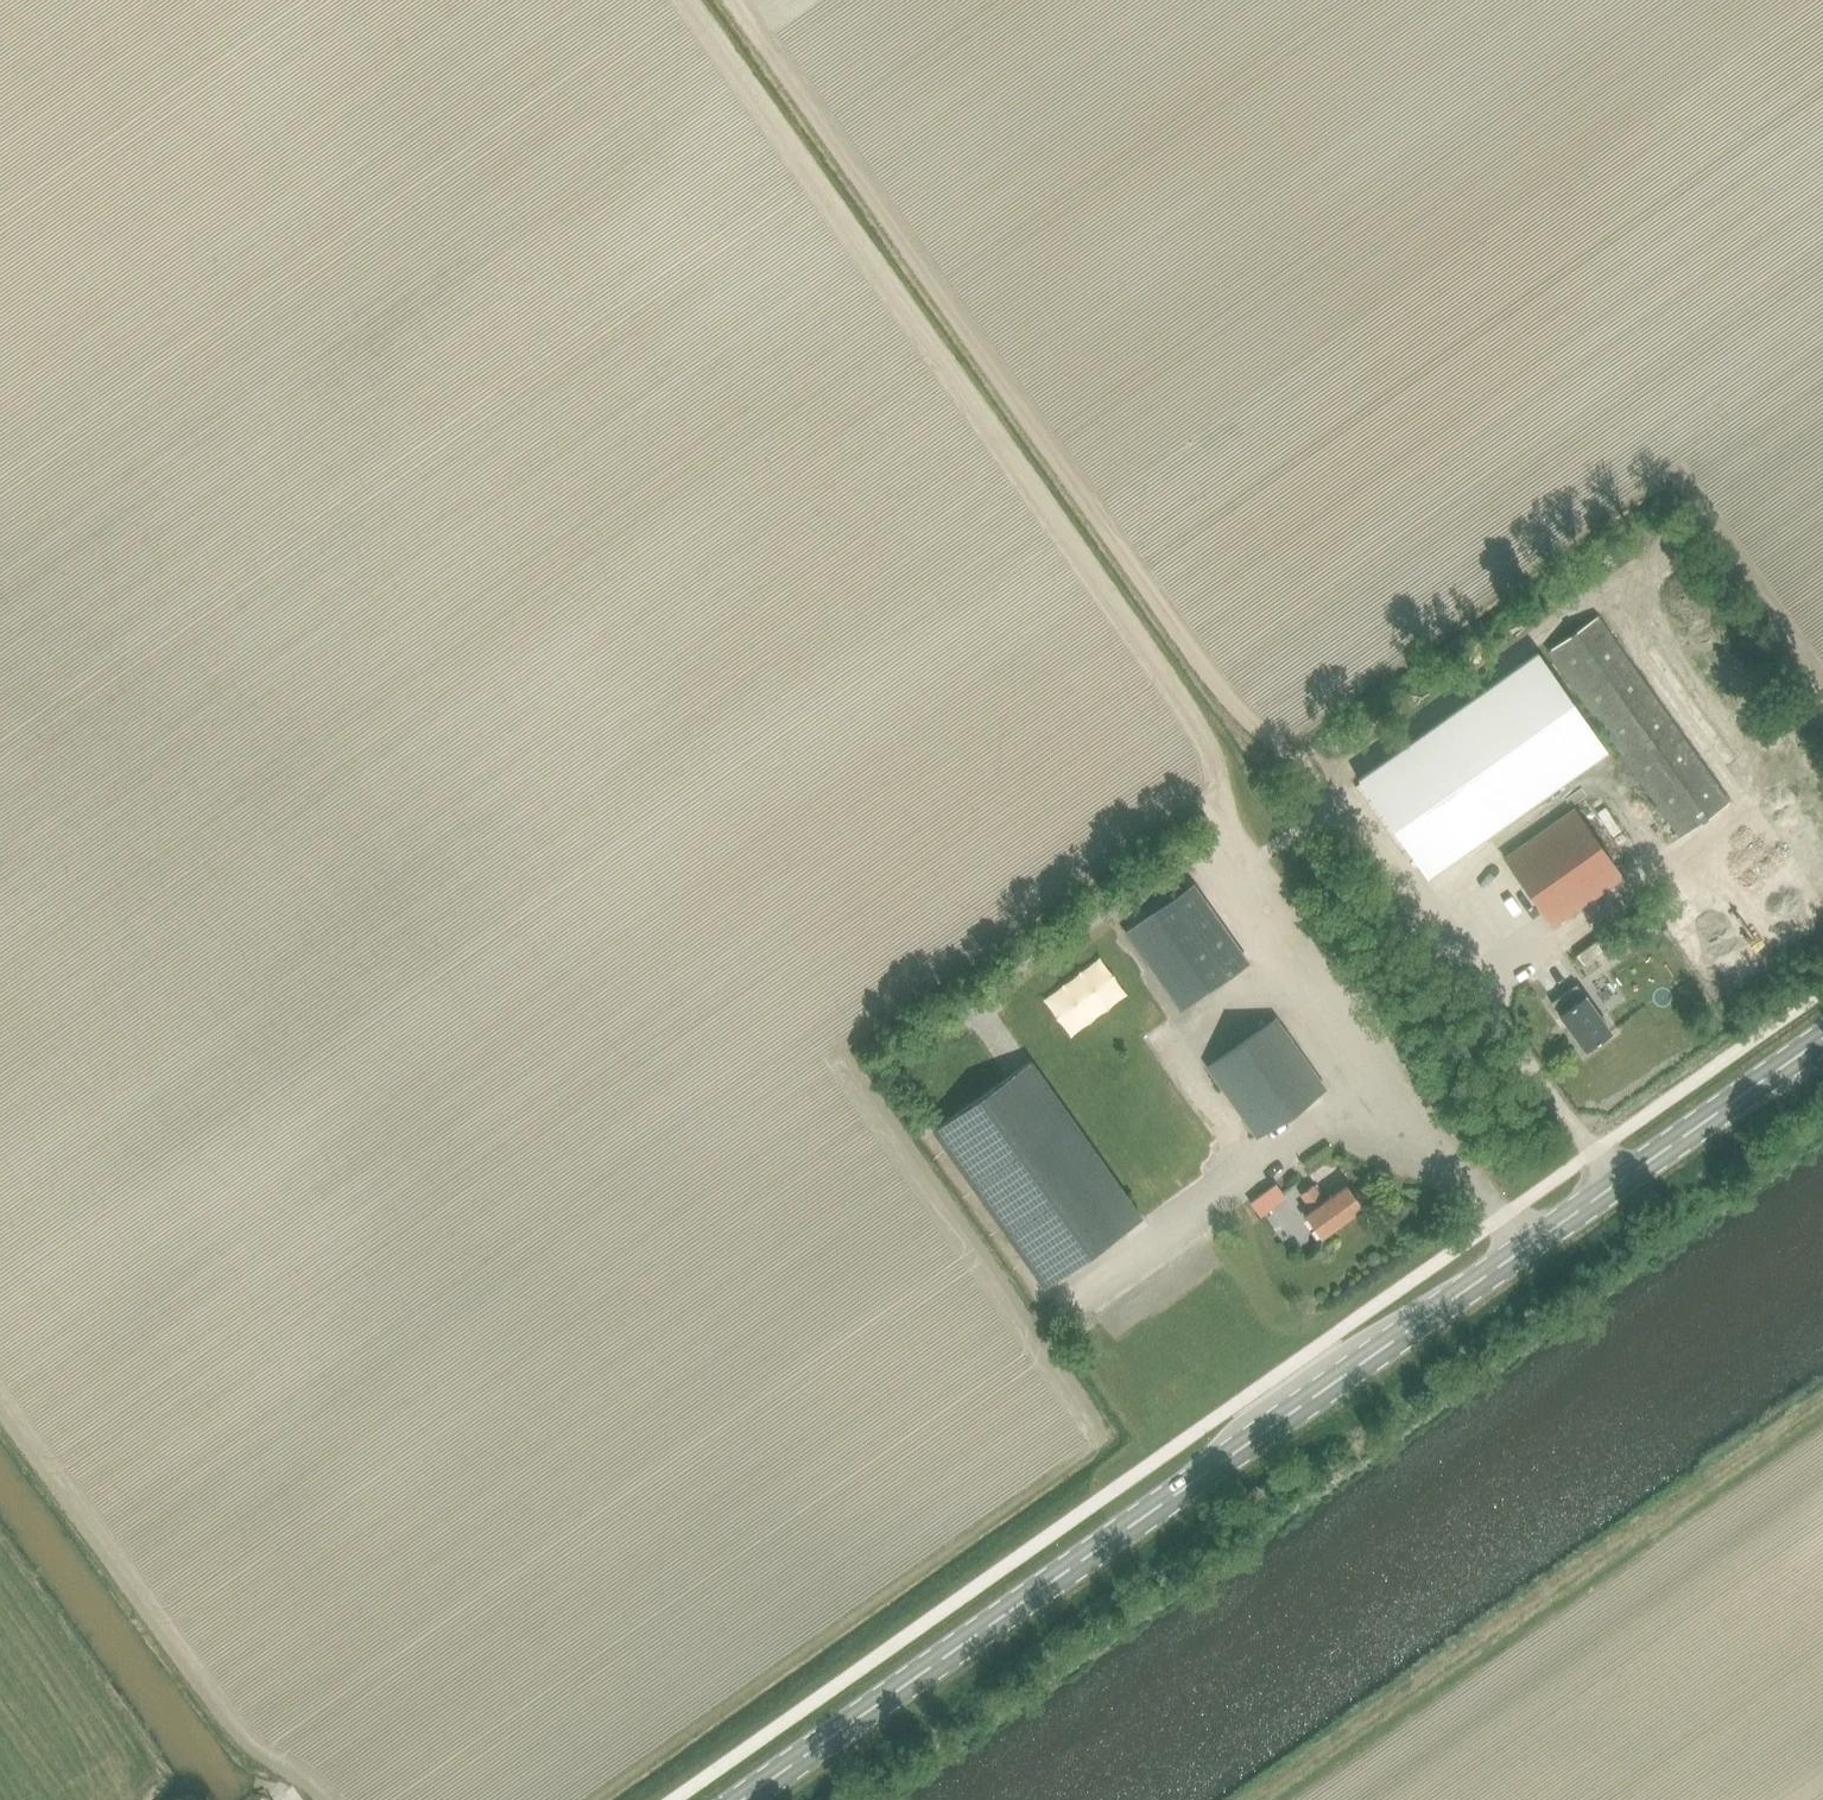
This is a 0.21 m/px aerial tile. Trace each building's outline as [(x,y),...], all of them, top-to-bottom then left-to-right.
[(1680,838),(1728,804),(1596,616),(1548,650),(1680,838)] [(1539,656),(1359,783),(1428,882),(1609,755),(1539,656)] [(1552,927),(1621,878),(1572,809),(1503,859),(1552,927)] [(1625,827),(1613,832),(1623,856),(1634,851),(1625,827)] [(1126,932),(1181,1011),(1248,964),(1193,885),(1126,932)] [(1584,1050),(1609,1032),(1584,997),(1578,1001),(1569,989),(1551,1003),(1559,1015),(1584,1050)] [(1255,1138),(1324,1089),(1276,1020),(1206,1068),(1255,1138)] [(1043,1288),(1142,1219),(1030,1062),(932,1132),(1043,1288)] [(1320,1239),(1362,1208),(1346,1186),(1324,1202),(1312,1186),(1300,1196),(1311,1211),(1304,1217),(1320,1239)] [(1075,1339),(1086,1331),(1078,1321),(1067,1329),(1075,1339)]
